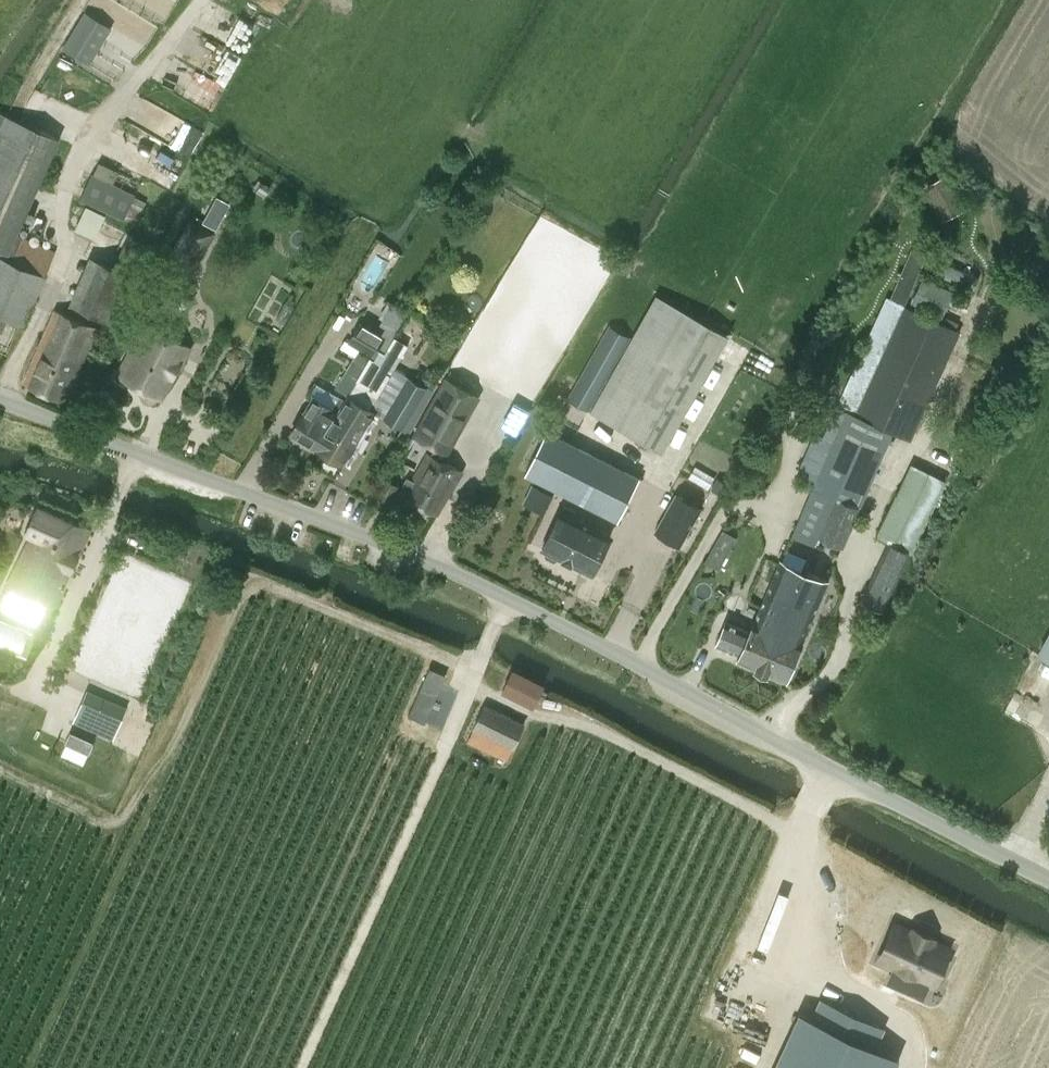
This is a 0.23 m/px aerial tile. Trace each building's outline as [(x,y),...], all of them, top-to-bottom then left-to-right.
[(241,53),(257,25),(213,0),(209,0),(194,26),(241,53)] [(85,11),(63,47),(90,63),(112,27),(85,11)] [(204,111),(219,89),(197,74),(182,96),(204,111)] [(6,318),(22,325),(44,275),(44,274),(54,251),(18,234),(60,138),(0,111),(0,332),(6,318)] [(80,197),(124,218),(134,196),(141,181),(99,161),(93,174),(91,173),(80,197)] [(201,218),(215,226),(228,203),(213,195),(201,218)] [(134,196),(124,218),(136,224),(147,202),(134,196)] [(76,230),(93,238),(103,218),(86,209),(76,230)] [(564,265),(579,232),(540,215),(526,249),(564,265)] [(217,232),(190,217),(166,261),(193,276),(217,232)] [(150,247),(130,238),(119,264),(139,273),(150,247)] [(381,243),(376,253),(396,261),(400,251),(381,243)] [(899,280),(892,296),(893,297),(894,299),(903,302),(904,302),(906,302),(925,256),(924,255),(923,253),(914,250),(913,251),(911,250),(902,272),(899,280)] [(66,303),(93,313),(111,266),(84,255),(66,303)] [(886,297),(837,406),(824,434),(835,439),(793,534),(839,554),(881,460),(894,431),(910,439),(959,330),(886,297)] [(64,402),(97,326),(56,308),(24,383),(64,402)] [(622,424),(665,449),(717,357),(674,333),(678,324),(649,308),(590,412),(619,428),(622,424)] [(452,318),(441,336),(447,339),(458,345),(468,328),(452,318)] [(161,399),(191,347),(146,322),(117,374),(161,399)] [(360,323),(348,342),(374,358),(378,351),(386,338),(360,323)] [(569,398),(588,409),(629,336),(610,326),(569,398)] [(395,337),(384,355),(397,362),(407,344),(395,337)] [(335,388),(348,395),(370,357),(358,350),(335,388)] [(370,357),(348,395),(371,408),(397,362),(384,355),(378,351),(374,358),(373,359),(370,357)] [(431,388),(438,376),(420,366),(413,377),(431,388)] [(427,387),(408,376),(384,416),(403,427),(397,436),(405,440),(432,393),(426,390),(427,387)] [(481,396),(469,390),(441,376),(412,434),(430,443),(425,452),(422,450),(409,477),(407,476),(398,495),(438,515),(461,469),(442,459),(445,451),(450,453),(481,396)] [(339,412),(348,395),(338,411),(313,396),(290,433),(316,448),(315,449),(326,456),(337,437),(327,432),(339,412)] [(374,411),(348,395),(339,412),(327,432),(337,437),(326,456),(342,465),(374,411)] [(516,432),(527,407),(510,401),(500,426),(516,432)] [(617,518),(638,472),(540,428),(519,474),(617,518)] [(876,535),(865,559),(878,565),(863,599),(882,607),(897,573),(899,574),(910,551),(912,552),(947,480),(911,463),(876,535)] [(719,494),(726,482),(717,477),(711,489),(719,494)] [(388,511),(399,485),(384,479),(372,504),(388,511)] [(545,514),(554,495),(532,485),(523,503),(545,514)] [(676,494),(655,530),(681,544),(701,509),(676,494)] [(0,604),(0,606),(33,621),(42,602),(55,609),(90,529),(38,505),(26,531),(33,534),(8,587),(0,604)] [(592,573),(611,536),(561,511),(542,548),(545,550),(547,555),(554,559),(560,557),(592,573)] [(732,547),(737,537),(723,529),(717,538),(732,547)] [(725,622),(717,643),(741,653),(738,658),(756,666),(756,667),(768,672),(768,671),(786,679),(828,580),(780,560),(750,631),(725,622)] [(1031,651),(1048,660),(1048,617),(1031,651)] [(1040,671),(1048,675),(1048,663),(1045,661),(1040,671)] [(424,722),(446,675),(430,667),(409,714),(424,722)] [(535,705),(544,685),(512,670),(503,690),(535,705)] [(78,709),(75,717),(114,735),(118,727),(127,707),(88,688),(78,709)] [(507,760),(524,723),(485,704),(468,741),(507,760)] [(84,764),(94,742),(72,731),(61,753),(84,764)] [(915,927),(913,931),(899,925),(883,961),(932,983),(936,975),(942,978),(951,958),(945,956),(948,948),(935,941),(936,937),(915,927)] [(899,1058),(875,1047),(884,1027),(821,998),(812,1018),(800,1012),(774,1067),(894,1067),(899,1058)]
